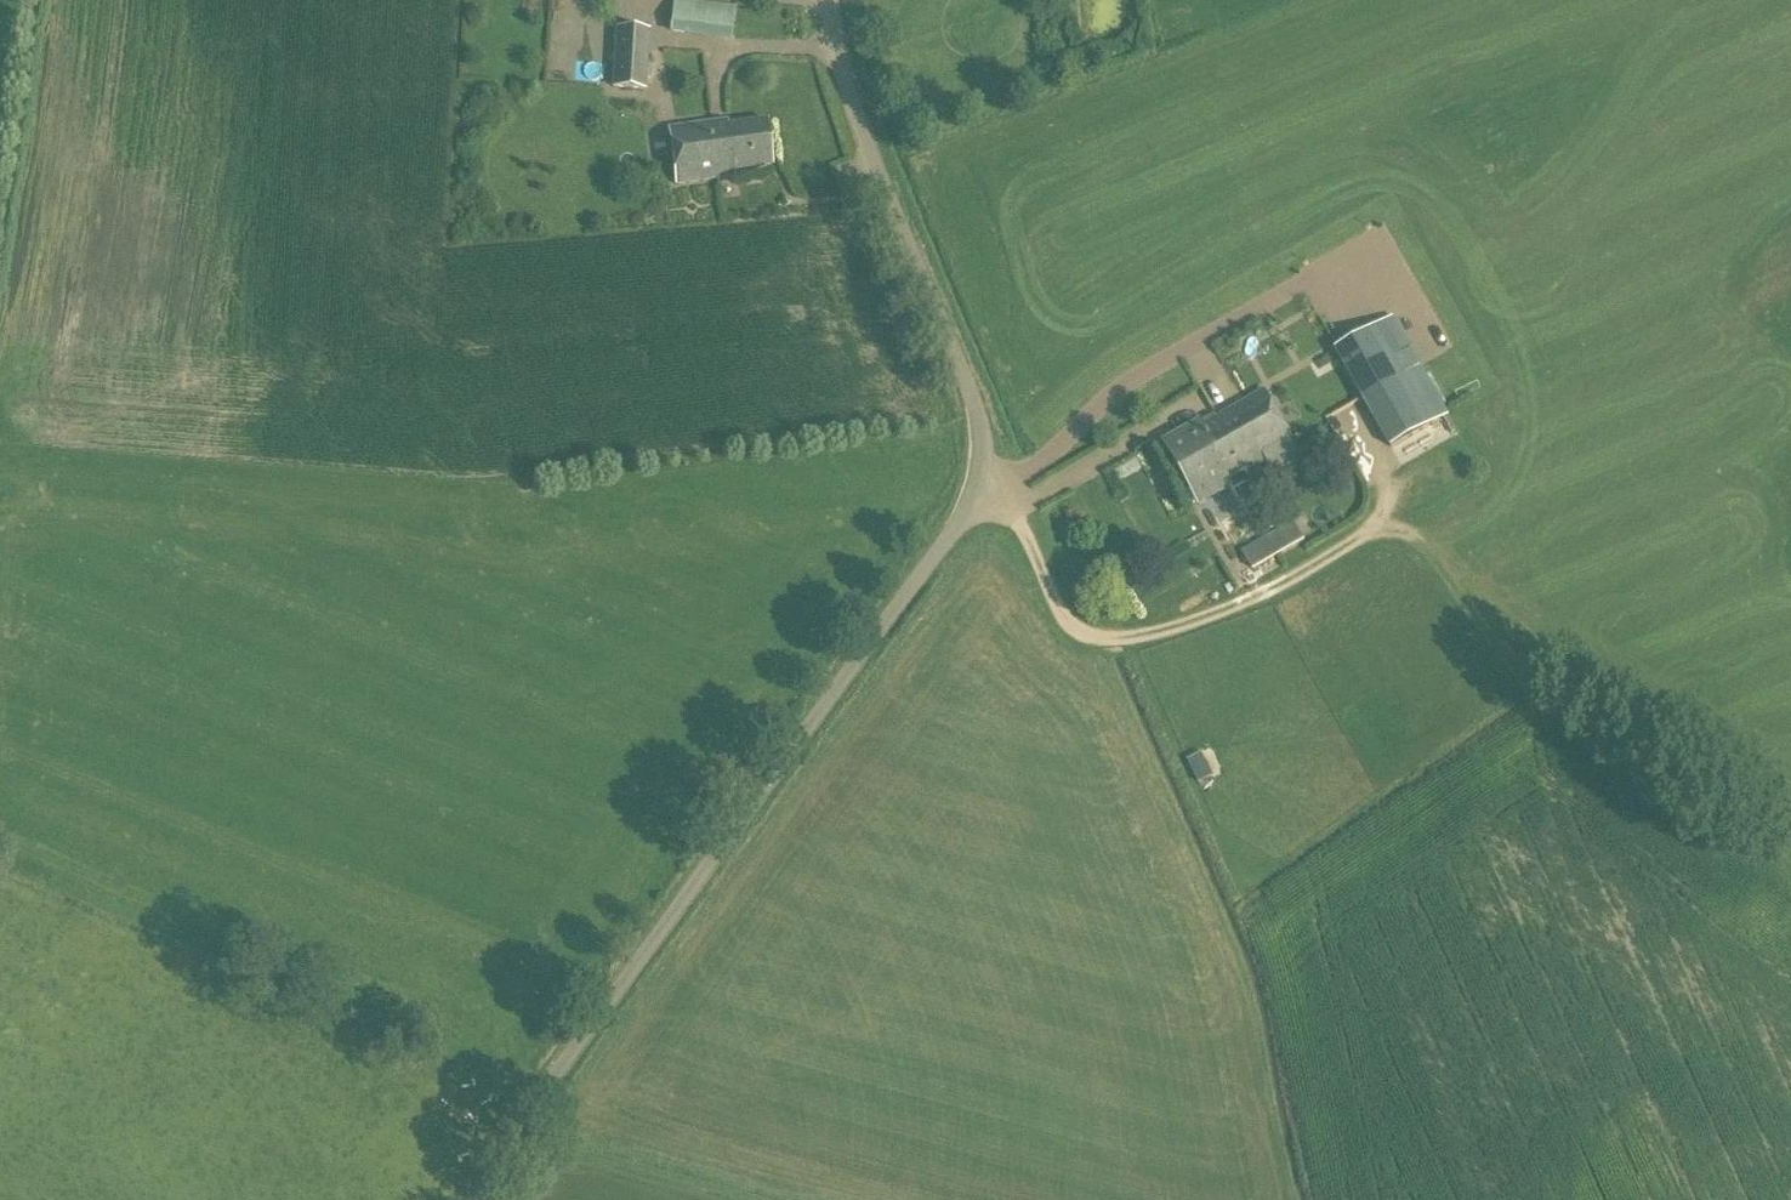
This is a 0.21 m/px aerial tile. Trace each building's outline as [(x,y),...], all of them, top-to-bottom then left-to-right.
[(744,7),(693,0),(682,0),(678,30),(739,39),(744,7)] [(643,89),(647,31),(615,29),(611,87),(643,89)] [(713,140),(719,179),(735,177),(734,171),(773,166),(767,119),(728,124),(727,120),(713,122),(713,123),(715,123),(717,139),(713,140)] [(715,123),(713,123),(713,122),(670,127),(677,184),(719,179),(713,140),(717,139),(715,123)] [(1405,335),(1394,316),(1339,347),(1350,366),(1405,335)] [(1201,421),(1164,441),(1199,504),(1233,485),(1231,482),(1249,472),(1297,445),(1265,389),(1203,424),(1201,421)] [(1384,431),(1393,446),(1451,415),(1441,398),(1384,431)] [(1253,571),(1306,541),(1294,521),(1242,550),(1253,571)]
